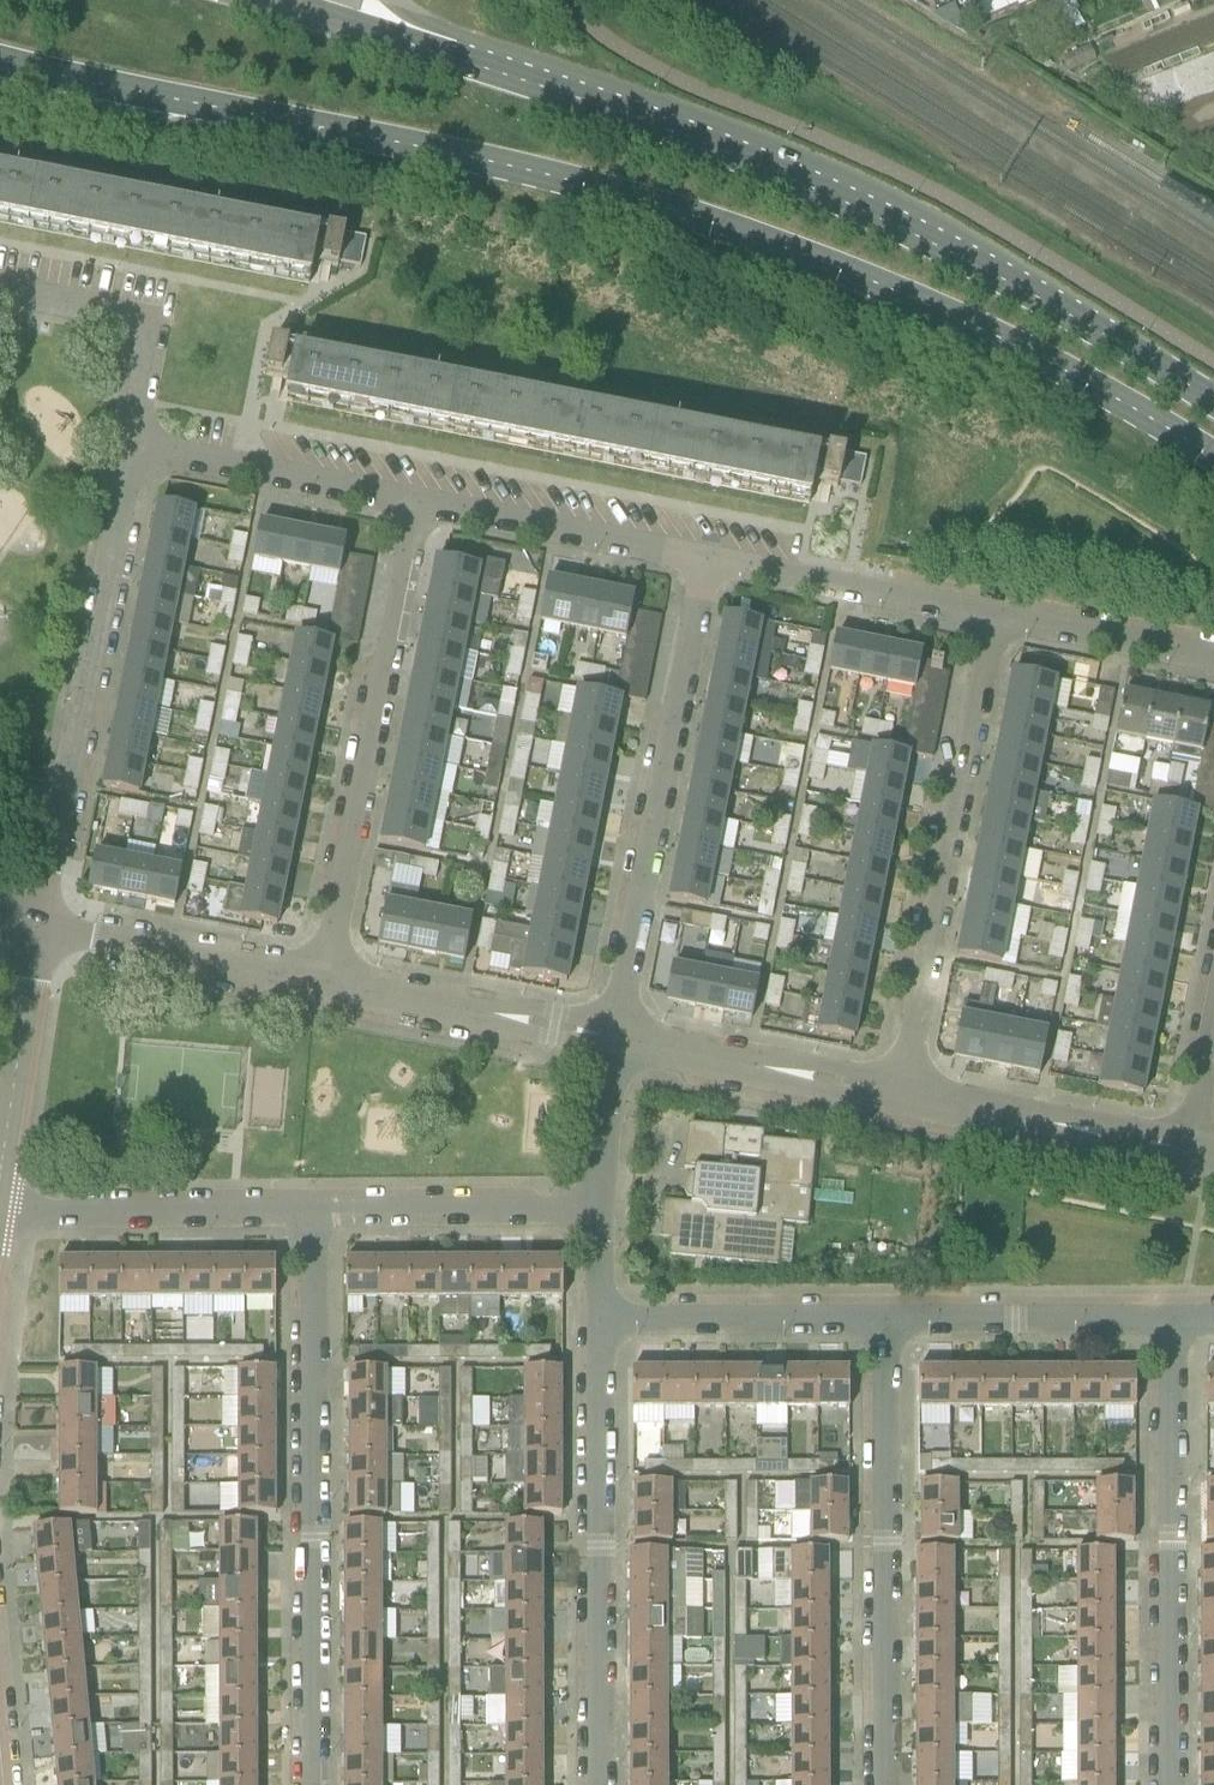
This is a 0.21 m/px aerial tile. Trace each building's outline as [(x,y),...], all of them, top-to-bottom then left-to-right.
[(1016,0),(992,0),(968,10),(974,24),(1018,5),(1016,0)] [(110,239),(118,196),(0,172),(0,217),(110,239)] [(311,278),(312,277),(319,238),(118,196),(110,239),(311,278)] [(360,270),(365,241),(344,237),(344,232),(330,229),(325,261),(339,263),(339,266),(360,270)] [(289,342),(274,339),(268,371),(283,374),(289,342)] [(297,350),(290,389),(289,395),(550,447),(558,402),(297,350)] [(550,447),(811,498),(812,495),(820,454),(558,402),(550,447)] [(830,449),(823,486),(838,489),(840,482),(861,487),(867,457),(845,453),(845,452),(830,449)] [(160,503),(154,531),(190,538),(195,510),(160,503)] [(290,528),(261,522),(253,559),(283,565),(290,528)] [(290,528),(283,565),(312,570),(319,534),(290,528)] [(148,560),(184,567),(190,538),(154,531),(148,560)] [(232,547),(246,550),(249,537),(234,534),(232,547)] [(312,570),(340,576),(342,569),(345,554),(348,540),(319,534),(312,570)] [(246,550),(232,547),(229,561),(243,564),(246,550)] [(371,574),(374,560),(345,554),(342,569),(371,574)] [(501,583),(479,578),(481,567),(438,558),(432,586),(476,595),(475,595),(498,600),(501,583)] [(184,567),(148,560),(143,588),(193,598),(199,571),(196,571),(196,569),(184,567)] [(369,589),(371,574),(342,569),(340,576),(338,583),(369,589)] [(223,590),(238,593),(240,579),(224,576),(221,590),(223,590)] [(578,585),(549,579),(540,623),(569,628),(578,585)] [(338,583),(338,585),(336,597),(366,603),(369,589),(338,583)] [(578,585),(569,628),(598,634),(607,590),(578,585)] [(432,586),(427,615),(470,623),(475,595),(476,595),(432,586)] [(137,617),(173,624),(188,627),(193,598),(143,588),(137,617)] [(220,604),(235,606),(238,593),(223,590),(220,604)] [(598,634),(626,639),(627,639),(630,625),(633,611),(636,596),(607,590),(598,634)] [(520,603),(534,606),(537,593),(522,591),(520,603)] [(363,617),(366,603),(336,597),(333,611),(363,617)] [(243,613),(258,616),(261,602),(246,599),(243,613)] [(531,621),(534,606),(520,603),(517,618),(531,621)] [(235,606),(220,604),(218,618),(233,621),(235,606)] [(286,609),(274,606),(271,618),(283,621),(286,609)] [(286,621),(301,624),(304,610),(289,607),(286,621)] [(318,613),(304,610),(301,624),(316,627),(318,613)] [(361,631),(363,617),(333,611),(330,626),(361,631)] [(662,617),(633,611),(630,625),(660,631),(662,617)] [(762,621),(726,614),(720,643),(757,650),(771,653),(776,625),(762,623),(762,621)] [(421,643),(464,651),(470,623),(427,615),(421,643)] [(132,645),(168,652),(173,624),(137,617),(132,645)] [(657,645),(660,631),(630,625),(627,639),(657,645)] [(328,640),(332,641),(358,646),(361,631),(330,626),(328,640)] [(514,633),(509,660),(523,663),(529,636),(514,633)] [(297,634),(292,662),(327,669),(332,641),(328,640),(297,634)] [(865,641),(837,635),(829,672),(858,678),(865,641)] [(239,638),(237,652),(250,654),(253,640),(239,638)] [(657,645),(627,639),(626,639),(624,654),(654,659),(657,645)] [(865,641),(858,678),(886,683),(893,647),(865,641)] [(415,671),(459,680),(464,651),(421,643),(415,671)] [(715,671),(751,678),(757,650),(720,643),(715,671)] [(126,674),(162,681),(168,652),(132,645),(126,674)] [(210,660),(224,663),(226,649),(212,646),(210,660)] [(809,660),(822,663),(825,650),(811,647),(809,660)] [(893,647),(886,683),(915,689),(917,681),(921,661),(920,661),(921,652),(893,647)] [(1045,674),(1047,652),(1021,649),(1019,672),(1045,674)] [(248,668),(250,654),(237,652),(234,666),(248,668)] [(651,674),(654,659),(624,654),(621,668),(651,674)] [(532,670),(546,673),(549,658),(534,655),(532,670)] [(224,663),(210,660),(207,675),(221,678),(224,663)] [(520,678),(523,663),(509,660),(506,675),(520,678)] [(819,678),(822,663),(809,660),(806,675),(819,678)] [(942,665),(921,661),(917,681),(946,687),(948,673),(941,671),(942,665)] [(292,662),(286,691),(322,698),(327,669),(292,662)] [(589,681),(592,667),(577,664),(575,678),(589,681)] [(592,667),(589,681),(617,686),(618,687),(619,682),(621,673),(620,673),(592,667)] [(621,668),(620,673),(621,673),(619,682),(649,688),(651,674),(621,668)] [(410,700),(453,708),(467,711),(473,683),(459,680),(415,671),(410,700)] [(709,700),(745,707),(751,678),(715,671),(709,700)] [(1051,708),(1057,679),(1014,671),(1008,699),(1051,708)] [(121,702),(156,709),(162,681),(126,674),(121,702)] [(530,680),(524,708),(539,711),(544,682),(530,680)] [(225,709),(239,711),(244,683),(231,681),(225,709)] [(917,681),(915,689),(914,696),(943,701),(946,687),(917,681)] [(617,686),(615,696),(623,698),(646,702),(649,688),(619,682),(618,687),(617,686)] [(573,718),(617,726),(623,698),(615,696),(579,689),(567,687),(561,715),(573,718)] [(1109,719),(1115,691),(1101,688),(1095,716),(1109,719)] [(504,689),(498,717),(512,720),(518,692),(504,689)] [(286,691),(281,719),(316,726),(322,698),(286,691)] [(1154,698),(1125,692),(1116,736),(1145,742),(1154,698)] [(940,715),(943,701),(914,696),(911,710),(940,715)] [(1183,703),(1154,698),(1145,742),(1173,748),(1183,703)] [(1046,736),(1051,708),(1008,699),(1003,728),(1046,736)] [(404,728),(447,737),(453,708),(410,700),(404,728)] [(704,728),(740,735),(745,707),(709,700),(704,728)] [(115,730),(151,737),(156,709),(121,702),(115,730)] [(198,717),(213,720),(215,706),(201,703),(198,717)] [(800,703),(797,717),(811,719),(814,706),(800,703)] [(1206,738),(1208,724),(1211,709),(1183,703),(1173,748),(1171,757),(1200,763),(1202,754),(1203,754),(1203,753),(1206,738)] [(536,725),(539,711),(524,708),(521,722),(536,725)] [(239,711),(225,709),(222,722),(236,725),(239,711)] [(908,724),(937,730),(940,715),(911,710),(908,724)] [(820,726),(834,730),(837,716),(822,713),(820,726)] [(1095,716),(1092,731),(1107,734),(1109,719),(1095,716)] [(213,720),(198,717),(195,731),(210,734),(213,720)] [(509,735),(512,720),(498,717),(495,732),(509,735)] [(808,734),(811,719),(797,717),(794,731),(808,734)] [(617,726),(573,718),(568,746),(612,754),(617,726)] [(281,719),(276,748),(311,754),(316,726),(281,719)] [(875,738),(878,723),(865,721),(862,735),(875,738)] [(878,723),(875,738),(891,741),(894,726),(878,723)] [(934,744),(937,730),(908,724),(906,738),(934,744)] [(1213,740),(1213,725),(1208,724),(1206,738),(1213,740)] [(399,757),(442,765),(447,737),(404,728),(399,757)] [(698,756),(734,763),(740,735),(704,728),(698,756)] [(1040,765),(1046,736),(1003,728),(997,756),(1040,765)] [(109,759),(145,766),(151,737),(115,730),(109,759)] [(903,752),(910,754),(932,758),(934,744),(906,738),(903,752)] [(1213,755),(1213,740),(1206,738),(1203,753),(1213,755)] [(567,747),(562,774),(606,783),(612,754),(568,746),(567,747)] [(507,750),(493,747),(487,774),(501,777),(507,750)] [(873,747),(868,775),(904,782),(910,754),(903,752),(903,753),(873,747)] [(276,748),(270,776),(305,783),(311,754),(276,748)] [(217,750),(214,765),(228,768),(231,753),(217,750)] [(513,765),(528,768),(531,753),(516,751),(513,765)] [(813,765),(827,767),(830,754),(815,751),(813,765)] [(1213,769),(1213,755),(1203,753),(1203,754),(1202,754),(1200,763),(1200,766),(1213,769)] [(693,785),(729,792),(734,763),(698,756),(693,785)] [(991,785),(1034,793),(1040,765),(997,756),(991,785)] [(393,785),(436,794),(442,765),(399,757),(393,785)] [(109,759),(104,787),(139,795),(145,766),(109,759)] [(186,774),(201,777),(204,762),(190,759),(186,774)] [(786,774),(800,776),(803,762),(788,759),(786,774)] [(1085,774),(1100,776),(1102,762),(1088,760),(1085,774)] [(225,782),(228,768),(214,765),(211,779),(225,782)] [(528,768),(513,765),(510,780),(526,783),(528,768)] [(825,782),(827,767),(813,765),(810,779),(825,782)] [(1200,766),(1197,780),(1213,783),(1213,769),(1200,766)] [(1106,786),(1120,789),(1130,791),(1133,777),(1108,772),(1106,786)] [(184,788),(198,791),(201,777),(186,774),(185,786),(184,788)] [(498,791),(501,777),(487,774),(484,789),(498,791)] [(606,783),(562,774),(557,803),(601,811),(606,783)] [(798,791),(800,776),(786,774),(783,788),(798,791)] [(1097,790),(1100,776),(1085,774),(1082,788),(1097,790)] [(904,782),(868,775),(862,804),(899,811),(904,782)] [(305,783),(270,776),(265,805),(300,811),(305,783)] [(1194,794),(1213,798),(1213,783),(1197,780),(1194,794)] [(1149,795),(1163,798),(1166,784),(1152,781),(1149,795)] [(1180,787),(1166,784),(1163,798),(1178,800),(1180,787)] [(430,822),(436,794),(393,785),(387,813),(430,822)] [(723,820),(729,792),(693,785),(687,813),(723,820)] [(1034,794),(1034,793),(991,785),(986,813),(1029,821),(1029,822),(1045,825),(1050,796),(1034,794)] [(502,822),(517,824),(522,797),(507,794),(502,822)] [(1199,811),(1213,813),(1213,798),(1194,794),(1191,809),(1199,811)] [(120,816),(133,818),(136,804),(123,802),(120,816)] [(246,830),(259,833),(294,840),(300,811),(265,805),(251,802),(246,830)] [(1193,839),(1199,811),(1191,809),(1154,802),(1149,830),(1193,839)] [(557,803),(551,831),(595,840),(601,811),(557,803)] [(150,807),(136,804),(133,818),(148,820),(150,807)] [(862,804),(857,832),(893,839),(899,811),(862,804)] [(206,807),(203,822),(217,825),(220,809),(206,807)] [(801,821),(816,824),(819,810),(804,807),(801,821)] [(1103,807),(1100,821),(1114,823),(1117,810),(1103,807)] [(191,830),(194,815),(180,812),(177,827),(191,830)] [(387,813),(382,842),(424,851),(430,822),(387,813)] [(682,842),(717,849),(723,820),(687,813),(682,842)] [(986,813),(980,841),(1023,850),(1029,822),(1029,821),(986,813)] [(778,816),(775,830),(790,833),(792,819),(778,816)] [(1074,831),(1088,833),(1091,819),(1077,816),(1074,831)] [(480,817),(477,831),(490,834),(493,819),(480,817)] [(813,839),(816,824),(801,821),(798,836),(813,839)] [(1112,838),(1114,823),(1100,821),(1098,836),(1112,838)] [(214,838),(217,825),(203,822),(200,835),(214,838)] [(514,839),(517,824),(502,822),(499,836),(514,839)] [(787,848),(790,833),(775,830),(772,845),(787,848)] [(1149,830),(1143,859),(1188,867),(1193,839),(1149,830)] [(487,848),(490,834),(477,831),(474,845),(487,848)] [(551,831),(546,860),(589,868),(595,840),(551,831)] [(1088,833),(1074,831),(1071,844),(1085,847),(1088,833)] [(857,832),(851,861),(888,868),(893,839),(857,832)] [(259,833),(254,861),(289,868),(294,840),(259,833)] [(1018,878),(1018,877),(1032,880),(1038,853),(1023,850),(980,841),(975,870),(1018,878)] [(676,870),(712,877),(712,875),(729,878),(733,854),(717,851),(717,849),(682,842),(676,870)] [(128,846),(125,858),(118,894),(147,900),(154,864),(157,852),(128,846)] [(797,850),(791,878),(805,881),(811,852),(797,850)] [(409,872),(412,857),(392,854),(376,851),(373,865),(389,868),(389,869),(406,873),(408,873),(409,873),(409,872)] [(125,858),(97,853),(90,889),(118,894),(125,858)] [(422,875),(426,860),(412,857),(409,872),(422,875)] [(1143,859),(1138,887),(1182,896),(1188,867),(1143,859)] [(426,860),(422,875),(436,879),(440,864),(426,860)] [(546,860),(540,888),(584,896),(589,868),(546,860)] [(254,861),(248,889),(284,897),(289,868),(254,861)] [(851,861),(846,889),(882,896),(888,868),(851,861)] [(194,863),(192,877),(206,880),(208,866),(194,863)] [(491,878),(506,881),(509,866),(494,863),(491,878)] [(1089,878),(1103,880),(1106,866),(1092,863),(1089,878)] [(147,900),(176,906),(182,870),(154,864),(147,900)] [(480,886),(483,872),(468,869),(466,884),(480,886)] [(671,899),(672,899),(706,906),(712,877),(676,870),(671,899)] [(1012,907),(1018,878),(975,870),(969,898),(1012,907)] [(1080,875),(1067,873),(1058,871),(1055,885),(1064,887),(1077,890),(1080,875)] [(768,872),(764,887),(778,890),(781,875),(768,872)] [(203,895),(206,880),(192,877),(189,892),(203,895)] [(505,884),(506,881),(491,878),(485,907),(512,912),(517,887),(505,884)] [(801,902),(805,881),(791,878),(787,900),(801,902)] [(1103,880),(1089,878),(1087,892),(1101,895),(1103,880)] [(420,890),(391,884),(388,902),(387,902),(379,945),(408,951),(416,908),(420,890)] [(228,885),(224,913),(242,917),(242,918),(278,925),(284,897),(248,889),(228,885)] [(776,904),(778,890),(764,887),(762,901),(776,904)] [(1075,904),(1077,890),(1064,887),(1061,901),(1075,904)] [(1138,887),(1133,916),(1177,924),(1182,896),(1138,887)] [(540,888),(535,916),(578,925),(584,896),(540,888)] [(846,889),(840,917),(877,924),(882,896),(846,889)] [(1007,935),(1012,907),(969,898),(963,927),(1007,935)] [(436,956),(445,913),(416,908),(408,951),(436,956)] [(680,925),(710,931),(713,917),(683,911),(680,925)] [(436,956),(465,962),(473,919),(445,913),(436,956)] [(1177,924),(1133,916),(1132,916),(1117,913),(1112,941),(1127,944),(1171,953),(1177,924)] [(514,941),(573,953),(578,925),(535,916),(532,930),(483,920),(480,935),(494,938),(514,941)] [(727,920),(713,917),(710,931),(724,934),(727,920)] [(840,917),(835,946),(871,953),(877,924),(840,917)] [(779,935),(794,938),(797,923),(782,920),(779,935)] [(1081,920),(1078,935),(1093,937),(1093,936),(1101,938),(1104,925),(1081,920)] [(1037,941),(1052,944),(1066,947),(1069,932),(1055,929),(1055,927),(1041,924),(1037,941)] [(666,925),(657,971),(672,974),(681,928),(666,925)] [(756,925),(753,939),(769,942),(771,928),(756,925)] [(963,927),(958,955),(1015,968),(1021,938),(1007,935),(963,927)] [(511,958),(509,970),(567,982),(573,953),(514,941),(494,938),(480,935),(478,949),(491,951),(490,954),(511,958)] [(792,952),(794,938),(779,935),(777,949),(792,952)] [(1090,952),(1093,937),(1078,935),(1075,949),(1090,952)] [(1066,947),(1052,944),(1049,957),(1064,960),(1066,947)] [(1122,973),(1166,981),(1171,953),(1127,944),(1122,973)] [(835,946),(829,974),(866,981),(871,953),(835,946)] [(702,971),(674,966),(667,1002),(695,1007),(702,971)] [(773,968),(769,992),(783,995),(787,971),(773,968)] [(1097,997),(1116,1001),(1160,1010),(1166,981),(1122,973),(1102,969),(1097,997)] [(983,985),(997,988),(1000,973),(987,970),(983,985)] [(731,977),(702,971),(695,1007),(724,1013),(731,977)] [(1000,973),(997,988),(1013,991),(1016,976),(1000,973)] [(829,974),(824,1003),(860,1010),(866,981),(829,974)] [(724,1013),(753,1019),(759,983),(731,977),(724,1013)] [(1070,977),(1067,991),(1082,994),(1085,979),(1070,977)] [(1055,999),(1058,985),(1045,982),(1042,996),(1055,999)] [(1079,1008),(1082,994),(1067,991),(1065,1006),(1079,1008)] [(783,995),(769,992),(766,1005),(780,1008),(783,995)] [(994,1017),(1004,1020),(1012,995),(1002,992),(994,1017)] [(1116,1001),(1111,1029),(1154,1038),(1160,1010),(1116,1001)] [(824,1003),(819,1031),(855,1038),(860,1010),(824,1003)] [(991,1020),(962,1015),(954,1058),(983,1063),(991,1020)] [(1020,1026),(991,1020),(983,1063),(1012,1069),(1020,1026)] [(1012,1069),(1040,1074),(1048,1032),(1020,1026),(1012,1069)] [(1111,1029),(1105,1058),(1149,1066),(1154,1038),(1111,1029)] [(1058,1033),(1056,1048),(1071,1051),(1073,1035),(1058,1033)] [(1069,1064),(1071,1051),(1056,1048),(1054,1061),(1069,1064)] [(1105,1058),(1100,1086),(1143,1095),(1149,1066),(1105,1058)] [(769,1264),(777,1265),(781,1221),(807,1224),(814,1147),(806,1147),(806,1146),(772,1143),(772,1144),(764,1143),(764,1141),(763,1141),(762,1159),(723,1156),(726,1129),(724,1128),(724,1130),(717,1129),(691,1127),(687,1168),(685,1168),(685,1169),(696,1170),(692,1204),(665,1202),(665,1203),(666,1204),(664,1237),(672,1238),(670,1257),(744,1264),(744,1262),(769,1265),(769,1264)] [(60,1299),(91,1299),(91,1258),(60,1258),(60,1299)] [(91,1258),(91,1299),(122,1299),(122,1258),(91,1258)] [(122,1258),(122,1299),(153,1299),(153,1258),(122,1258)] [(153,1258),(153,1299),(184,1299),(184,1258),(153,1258)] [(184,1258),(184,1299),(215,1299),(215,1258),(184,1258)] [(215,1258),(215,1299),(246,1299),(246,1258),(215,1258)] [(246,1299),(276,1299),(277,1299),(277,1258),(246,1258),(246,1299)] [(409,1299),(440,1299),(440,1258),(409,1259),(409,1299)] [(440,1299),(471,1299),(471,1258),(440,1258),(440,1299)] [(471,1320),(500,1320),(500,1299),(502,1299),(502,1258),(471,1258),(471,1299),(472,1299),(471,1320)] [(502,1299),(533,1299),(533,1258),(502,1258),(502,1299)] [(533,1299),(563,1299),(564,1258),(533,1258),(533,1299)] [(363,1315),(363,1299),(378,1299),(378,1259),(347,1259),(347,1299),(347,1315),(363,1315)] [(378,1299),(409,1299),(409,1259),(378,1259),(378,1299)] [(933,1283),(942,1283),(941,1271),(932,1272),(933,1283)] [(247,1300),(247,1312),(275,1311),(274,1299),(247,1300)] [(470,1348),(471,1359),(502,1359),(502,1347),(470,1348)] [(533,1359),(533,1347),(502,1347),(502,1359),(533,1359)] [(533,1347),(533,1359),(552,1359),(552,1347),(533,1347)] [(91,1359),(91,1348),(72,1348),(72,1359),(91,1359)] [(91,1359),(122,1359),(122,1348),(91,1348),(91,1359)] [(122,1359),(153,1359),(153,1348),(122,1348),(122,1359)] [(153,1359),(184,1359),(184,1348),(153,1348),(153,1359)] [(215,1348),(184,1348),(184,1359),(215,1360),(215,1348)] [(246,1348),(215,1348),(215,1360),(246,1360),(246,1348)] [(264,1348),(246,1348),(246,1360),(264,1360),(264,1348)] [(349,1360),(379,1360),(379,1348),(349,1348),(349,1360)] [(379,1360),(409,1359),(409,1348),(379,1348),(379,1360)] [(409,1348),(409,1359),(440,1359),(440,1348),(409,1348)] [(440,1359),(471,1359),(470,1348),(440,1348),(440,1359)] [(1136,1423),(1136,1367),(1105,1368),(1105,1409),(1105,1423),(1136,1423)] [(633,1368),(633,1409),(665,1409),(665,1368),(633,1368)] [(695,1422),(695,1409),(695,1368),(665,1368),(665,1409),(665,1423),(695,1422)] [(695,1368),(695,1409),(726,1409),(726,1368),(695,1368)] [(726,1368),(726,1409),(757,1409),(757,1368),(726,1368)] [(757,1368),(757,1409),(788,1409),(788,1368),(757,1368)] [(788,1368),(788,1409),(819,1409),(819,1368),(788,1368)] [(850,1368),(819,1368),(819,1409),(850,1409),(850,1368)] [(950,1368),(919,1368),(920,1428),(951,1427),(950,1409),(950,1368)] [(950,1409),(981,1409),(981,1368),(950,1368),(950,1409)] [(981,1409),(1012,1409),(1012,1368),(981,1368),(981,1409)] [(1012,1409),(1043,1409),(1043,1368),(1012,1368),(1012,1409)] [(1043,1409),(1074,1409),(1074,1368),(1043,1368),(1043,1409)] [(1074,1409),(1105,1409),(1105,1368),(1074,1368),(1074,1409)] [(98,1370),(60,1369),(60,1399),(98,1399),(98,1370)] [(173,1369),(173,1388),(185,1388),(185,1369),(173,1369)] [(277,1398),(277,1369),(238,1370),(238,1398),(277,1398)] [(349,1369),(349,1399),(386,1399),(386,1370),(349,1369)] [(563,1398),(563,1369),(524,1369),(524,1398),(563,1398)] [(440,1399),(453,1399),(453,1370),(440,1370),(440,1399)] [(473,1398),(474,1374),(474,1370),(462,1370),(462,1398),(473,1398)] [(152,1379),(153,1398),(165,1398),(165,1379),(152,1379)] [(491,1426),(490,1397),(473,1397),(475,1427),(491,1426)] [(165,1428),(165,1398),(153,1398),(153,1428),(165,1428)] [(173,1398),(173,1416),(185,1416),(185,1398),(173,1398)] [(238,1427),(277,1427),(277,1398),(238,1398),(223,1398),(223,1427),(238,1427)] [(462,1398),(462,1427),(473,1427),(473,1398),(462,1398)] [(563,1398),(524,1398),(509,1398),(510,1428),(524,1427),(563,1427),(563,1398)] [(60,1428),(98,1428),(98,1399),(60,1399),(60,1428)] [(349,1428),(386,1428),(403,1428),(402,1399),(386,1399),(349,1399),(349,1428)] [(453,1399),(440,1399),(441,1428),(452,1428),(453,1399)] [(173,1427),(173,1446),(185,1446),(185,1427),(173,1427)] [(238,1427),(238,1456),(277,1456),(277,1427),(238,1427)] [(462,1427),(462,1447),(473,1447),(473,1427),(462,1427)] [(524,1427),(524,1456),(563,1456),(563,1427),(524,1427)] [(60,1457),(98,1457),(98,1428),(60,1428),(60,1457)] [(165,1457),(165,1428),(153,1428),(152,1457),(165,1457)] [(349,1457),(386,1457),(386,1428),(349,1428),(349,1457)] [(441,1457),(452,1457),(452,1428),(441,1428),(441,1457)] [(758,1460),(787,1461),(787,1440),(758,1440),(758,1460)] [(390,1454),(389,1481),(403,1482),(404,1455),(390,1454)] [(173,1456),(173,1473),(185,1472),(184,1457),(173,1456)] [(238,1456),(238,1485),(277,1485),(277,1456),(238,1456)] [(462,1456),(462,1472),(474,1473),(474,1459),(472,1459),(472,1456),(462,1456)] [(563,1485),(563,1456),(524,1456),(524,1485),(563,1485)] [(60,1486),(98,1485),(98,1457),(60,1457),(60,1486)] [(350,1486),(386,1486),(386,1457),(349,1457),(350,1486)] [(441,1486),(452,1486),(452,1457),(441,1457),(441,1486)] [(474,1480),(474,1485),(487,1485),(487,1459),(474,1459),(474,1473),(474,1480)] [(646,1474),(664,1474),(664,1461),(646,1461),(646,1474)] [(664,1474),(695,1474),(695,1462),(684,1462),(664,1461),(664,1474)] [(726,1462),(726,1474),(757,1474),(757,1461),(726,1462)] [(757,1474),(788,1474),(788,1461),(757,1461),(757,1474)] [(788,1461),(788,1474),(819,1474),(819,1461),(788,1461)] [(819,1461),(819,1474),(839,1474),(839,1461),(819,1461)] [(951,1474),(951,1461),(931,1461),(931,1474),(951,1474)] [(982,1474),(982,1461),(951,1461),(951,1474),(982,1474)] [(1013,1474),(1012,1461),(982,1461),(982,1474),(1013,1474)] [(1044,1474),(1043,1461),(1012,1461),(1013,1474),(1044,1474)] [(1044,1474),(1074,1474),(1074,1461),(1043,1461),(1044,1474)] [(1074,1461),(1074,1474),(1105,1474),(1105,1461),(1074,1461)] [(1105,1461),(1105,1474),(1125,1474),(1125,1461),(1105,1461)] [(695,1474),(726,1474),(726,1462),(695,1462),(695,1474)] [(165,1486),(165,1469),(152,1469),(152,1485),(165,1486)] [(439,1470),(425,1470),(425,1479),(439,1480),(439,1470)] [(848,1512),(848,1483),(796,1482),(796,1513),(810,1513),(848,1512)] [(959,1482),(921,1482),(921,1512),(959,1512),(959,1482)] [(1134,1512),(1134,1482),(1097,1482),(1097,1512),(1134,1512)] [(672,1483),(635,1483),(635,1512),(672,1512),(672,1483)] [(727,1512),(738,1513),(738,1483),(727,1483),(727,1512)] [(759,1512),(759,1483),(747,1483),(747,1512),(759,1512)] [(1012,1512),(1024,1512),(1024,1483),(1012,1483),(1012,1512)] [(1032,1512),(1045,1512),(1045,1483),(1033,1483),(1032,1512)] [(60,1486),(60,1514),(98,1515),(98,1485),(60,1486)] [(165,1514),(165,1486),(152,1485),(152,1492),(152,1514),(165,1514)] [(277,1485),(238,1485),(238,1514),(277,1515),(277,1485)] [(473,1503),(473,1485),(462,1485),(461,1504),(473,1503)] [(563,1485),(524,1485),(524,1515),(563,1515),(563,1485)] [(186,1504),(186,1486),(173,1486),(174,1504),(186,1504)] [(350,1515),(386,1515),(386,1486),(350,1486),(350,1515)] [(403,1516),(403,1486),(386,1486),(386,1515),(403,1516)] [(452,1486),(441,1486),(440,1514),(452,1514),(452,1486)] [(674,1487),(675,1511),(685,1511),(685,1487),(674,1487)] [(635,1512),(635,1542),(672,1542),(672,1512),(635,1512)] [(738,1513),(727,1512),(727,1541),(738,1541),(738,1513)] [(760,1542),(759,1512),(747,1512),(748,1542),(760,1542)] [(810,1542),(848,1542),(848,1512),(810,1513),(810,1542)] [(921,1512),(921,1542),(959,1541),(959,1512),(921,1512)] [(1024,1512),(1012,1512),(1012,1519),(1012,1541),(1024,1541),(1024,1512)] [(1045,1512),(1032,1512),(1032,1541),(1045,1541),(1045,1512)] [(1097,1542),(1134,1542),(1134,1512),(1097,1512),(1097,1542)] [(258,1553),(258,1524),(258,1523),(220,1524),(220,1553),(258,1553)] [(75,1524),(75,1551),(91,1551),(91,1524),(75,1524)] [(345,1553),(382,1553),(382,1525),(345,1524),(345,1553)] [(428,1553),(440,1553),(440,1524),(428,1524),(428,1553)] [(449,1554),(461,1554),(461,1524),(448,1524),(449,1554)] [(505,1524),(505,1553),(505,1554),(544,1554),(544,1524),(505,1524)] [(151,1525),(140,1525),(140,1536),(134,1536),(134,1552),(140,1552),(140,1553),(151,1552),(151,1525)] [(160,1525),(160,1552),(173,1552),(173,1525),(160,1525)] [(72,1526),(34,1528),(37,1557),(75,1554),(72,1526)] [(630,1551),(630,1552),(630,1581),(684,1581),(704,1581),(704,1552),(630,1551)] [(772,1580),(791,1580),(829,1580),(829,1551),(772,1551),(772,1580)] [(916,1551),(916,1581),(953,1581),(953,1551),(916,1551)] [(1115,1580),(1115,1551),(1077,1551),(1077,1580),(1115,1580)] [(1200,1551),(1200,1580),(1213,1580),(1213,1551),(1200,1551)] [(151,1552),(140,1553),(140,1581),(152,1581),(151,1552)] [(161,1581),(173,1581),(173,1552),(160,1552),(161,1581)] [(713,1581),(725,1581),(725,1552),(713,1552),(713,1581)] [(734,1580),(747,1580),(753,1580),(753,1552),(734,1552),(734,1580)] [(999,1581),(1011,1581),(1011,1552),(999,1552),(999,1581)] [(1020,1580),(1033,1580),(1032,1552),(1020,1552),(1020,1580)] [(258,1553),(220,1553),(220,1582),(258,1581),(258,1553)] [(345,1582),(382,1582),(382,1553),(345,1553),(345,1582)] [(440,1553),(428,1553),(428,1582),(440,1582),(440,1553)] [(504,1582),(544,1582),(544,1554),(505,1554),(505,1553),(496,1553),(495,1582),(504,1582)] [(75,1554),(37,1557),(39,1586),(77,1583),(75,1554)] [(461,1554),(449,1554),(449,1583),(461,1583),(461,1554)] [(734,1609),(747,1609),(747,1580),(734,1580),(734,1609)] [(791,1580),(791,1609),(829,1609),(829,1580),(791,1580)] [(1020,1609),(1033,1609),(1033,1580),(1020,1580),(1020,1609)] [(1115,1580),(1077,1580),(1077,1609),(1115,1609),(1115,1580)] [(1213,1609),(1213,1580),(1200,1580),(1200,1609),(1213,1609)] [(140,1610),(152,1610),(152,1581),(140,1581),(140,1610)] [(173,1610),(173,1581),(161,1581),(161,1610),(173,1610)] [(258,1581),(220,1582),(220,1610),(258,1610),(258,1581)] [(630,1610),(684,1610),(684,1581),(630,1581),(630,1610)] [(714,1610),(725,1610),(725,1581),(713,1581),(714,1610)] [(916,1581),(916,1609),(953,1609),(953,1581),(916,1581)] [(999,1609),(1011,1609),(1011,1581),(999,1581),(999,1609)] [(345,1582),(345,1612),(382,1612),(382,1582),(345,1582)] [(440,1582),(428,1582),(428,1611),(440,1611),(440,1582)] [(544,1582),(504,1582),(504,1611),(544,1611),(544,1582)] [(80,1611),(77,1583),(39,1586),(42,1615),(80,1611)] [(449,1583),(449,1611),(461,1611),(461,1583),(449,1583)] [(747,1638),(747,1609),(734,1609),(734,1638),(747,1638)] [(791,1609),(791,1638),(829,1638),(829,1609),(791,1609)] [(916,1638),(953,1638),(953,1609),(916,1609),(916,1638)] [(999,1638),(1011,1638),(1011,1609),(999,1609),(999,1638)] [(1020,1609),(1020,1638),(1032,1638),(1042,1638),(1043,1611),(1033,1611),(1033,1609),(1020,1609)] [(1115,1609),(1077,1609),(1077,1638),(1115,1638),(1115,1609)] [(1213,1638),(1213,1609),(1200,1609),(1200,1638),(1213,1638)] [(140,1638),(152,1638),(152,1610),(140,1610),(140,1638)] [(161,1640),(173,1640),(173,1610),(161,1610),(161,1640)] [(258,1610),(220,1610),(220,1640),(258,1640),(258,1610)] [(395,1638),(396,1611),(384,1610),(384,1638),(395,1638)] [(684,1610),(630,1610),(630,1639),(668,1638),(684,1638),(684,1610)] [(714,1638),(726,1638),(725,1610),(714,1610),(714,1638)] [(45,1644),(83,1641),(82,1633),(80,1611),(42,1615),(45,1644)] [(428,1640),(440,1640),(440,1611),(428,1611),(428,1640)] [(461,1611),(449,1611),(449,1640),(461,1640),(461,1611)] [(544,1611),(504,1611),(492,1611),(492,1640),(544,1640),(544,1611)] [(345,1612),(345,1640),(382,1640),(382,1612),(345,1612)] [(140,1667),(152,1667),(152,1638),(140,1638),(140,1667)] [(630,1639),(630,1667),(668,1667),(668,1638),(630,1639)] [(714,1638),(714,1667),(726,1667),(726,1638),(714,1638)] [(734,1638),(734,1662),(765,1662),(765,1638),(747,1638),(734,1638)] [(791,1638),(791,1667),(830,1667),(829,1638),(791,1638)] [(916,1667),(953,1667),(953,1638),(916,1638),(916,1667)] [(999,1667),(1011,1667),(1011,1638),(999,1638),(999,1667)] [(1020,1638),(1020,1667),(1032,1667),(1032,1638),(1020,1638)] [(1115,1638),(1077,1638),(1077,1667),(1115,1667),(1115,1638)] [(1213,1667),(1213,1638),(1200,1638),(1200,1667),(1213,1667)] [(161,1668),(173,1668),(173,1640),(161,1640),(161,1668)] [(258,1668),(258,1640),(220,1640),(220,1668),(258,1668)] [(345,1668),(382,1668),(382,1640),(345,1640),(345,1668)] [(440,1669),(440,1640),(428,1640),(428,1669),(440,1669)] [(449,1640),(449,1669),(461,1669),(461,1640),(449,1640)] [(490,1668),(490,1669),(544,1669),(544,1640),(492,1640),(491,1640),(491,1668),(490,1668)] [(47,1673),(86,1669),(83,1641),(45,1644),(47,1673)] [(140,1667),(140,1695),(152,1695),(152,1667),(140,1667)] [(630,1696),(668,1696),(668,1667),(630,1667),(630,1696)] [(726,1667),(714,1667),(714,1696),(726,1696),(726,1667)] [(734,1696),(747,1696),(747,1667),(734,1667),(734,1696)] [(791,1667),(791,1696),(830,1696),(830,1667),(791,1667)] [(916,1696),(953,1696),(953,1667),(916,1667),(916,1696)] [(999,1696),(1011,1696),(1011,1667),(999,1667),(999,1696)] [(1020,1667),(1020,1696),(1032,1696),(1032,1667),(1020,1667)] [(1115,1667),(1077,1667),(1077,1696),(1115,1696),(1115,1667)] [(1213,1696),(1213,1667),(1200,1667),(1200,1696),(1213,1696)] [(161,1697),(173,1697),(173,1668),(161,1668),(161,1697)] [(258,1668),(220,1668),(206,1668),(206,1697),(220,1697),(258,1697),(258,1668)] [(382,1697),(382,1671),(382,1668),(345,1668),(345,1697),(382,1697)] [(50,1701),(88,1698),(86,1669),(47,1673),(50,1701)] [(428,1697),(440,1697),(440,1669),(428,1669),(428,1697)] [(461,1669),(449,1669),(449,1698),(461,1698),(461,1669)] [(490,1697),(506,1697),(506,1698),(544,1698),(544,1669),(490,1669),(490,1697)] [(152,1695),(140,1695),(140,1724),(152,1724),(152,1695)] [(630,1725),(668,1725),(668,1696),(630,1696),(630,1725)] [(714,1696),(714,1725),(726,1725),(726,1696),(714,1696)] [(747,1725),(747,1696),(734,1696),(735,1725),(747,1725)] [(791,1696),(791,1725),(830,1725),(830,1696),(791,1696)] [(916,1725),(953,1725),(972,1725),(972,1696),(953,1696),(916,1696),(916,1725)] [(999,1725),(1011,1725),(1011,1696),(999,1696),(999,1725)] [(1032,1696),(1020,1696),(1020,1725),(1032,1725),(1032,1696)] [(1115,1696),(1077,1696),(1077,1725),(1115,1725),(1115,1696)] [(1213,1725),(1213,1696),(1200,1696),(1200,1725),(1213,1725)] [(161,1726),(173,1726),(173,1697),(161,1697),(161,1726)] [(258,1726),(258,1697),(220,1697),(206,1697),(206,1726),(220,1726),(258,1726)] [(345,1726),(382,1726),(382,1697),(345,1697),(345,1726)] [(428,1726),(440,1726),(440,1697),(428,1697),(428,1726)] [(53,1730),(91,1726),(88,1698),(50,1701),(53,1730)] [(461,1698),(449,1698),(449,1726),(461,1726),(461,1698)] [(544,1727),(544,1698),(506,1698),(487,1698),(487,1727),(506,1727),(544,1727)] [(140,1724),(141,1753),(153,1753),(152,1724),(140,1724)] [(630,1754),(668,1754),(668,1725),(630,1725),(630,1754)] [(726,1725),(714,1725),(714,1754),(726,1754),(726,1725)] [(735,1754),(747,1754),(747,1725),(735,1725),(735,1754)] [(791,1725),(792,1754),(830,1754),(830,1725),(791,1725)] [(916,1754),(953,1754),(953,1725),(916,1725),(916,1754)] [(1011,1725),(999,1725),(999,1754),(1011,1754),(1011,1725)] [(1020,1753),(1032,1754),(1032,1725),(1020,1725),(1020,1753)] [(1115,1725),(1077,1725),(1077,1754),(1115,1754),(1115,1725)] [(1213,1754),(1213,1725),(1200,1725),(1201,1754),(1213,1754)] [(56,1759),(94,1755),(91,1726),(53,1730),(56,1759)] [(161,1755),(173,1755),(173,1726),(161,1726),(161,1755)] [(220,1726),(220,1755),(258,1755),(258,1726),(220,1726)] [(345,1755),(394,1755),(397,1755),(396,1726),(382,1726),(345,1726),(345,1755)] [(428,1755),(440,1755),(440,1726),(428,1726),(428,1755)] [(449,1756),(461,1756),(461,1726),(449,1726),(449,1756)] [(544,1727),(506,1727),(506,1756),(544,1756),(544,1727)] [(153,1753),(141,1753),(141,1783),(153,1783),(153,1753)] [(1032,1783),(1032,1754),(1020,1753),(1020,1783),(1032,1783)] [(668,1783),(668,1782),(668,1754),(630,1754),(630,1783),(668,1783)] [(726,1754),(714,1754),(714,1783),(726,1783),(726,1754)] [(747,1783),(747,1754),(735,1754),(735,1783),(747,1783)] [(830,1754),(792,1754),(792,1783),(830,1783),(830,1754)] [(953,1783),(953,1754),(916,1754),(916,1783),(953,1783)] [(1011,1754),(999,1754),(999,1783),(1011,1783),(1011,1754)] [(1115,1754),(1077,1754),(1077,1783),(1115,1783),(1115,1754)] [(1201,1754),(1201,1783),(1213,1783),(1213,1754),(1201,1754)] [(94,1755),(56,1759),(58,1784),(83,1784),(96,1784),(94,1755)] [(162,1783),(174,1783),(173,1755),(161,1755),(162,1783)] [(258,1755),(220,1755),(209,1755),(210,1783),(220,1783),(258,1783),(258,1755)] [(394,1784),(394,1755),(345,1755),(345,1784),(382,1784),(394,1784)] [(428,1784),(440,1784),(440,1755),(428,1755),(428,1766),(420,1766),(420,1784),(428,1784)] [(461,1784),(461,1756),(449,1756),(449,1784),(461,1784)] [(544,1756),(506,1756),(506,1784),(544,1784),(544,1756)]
